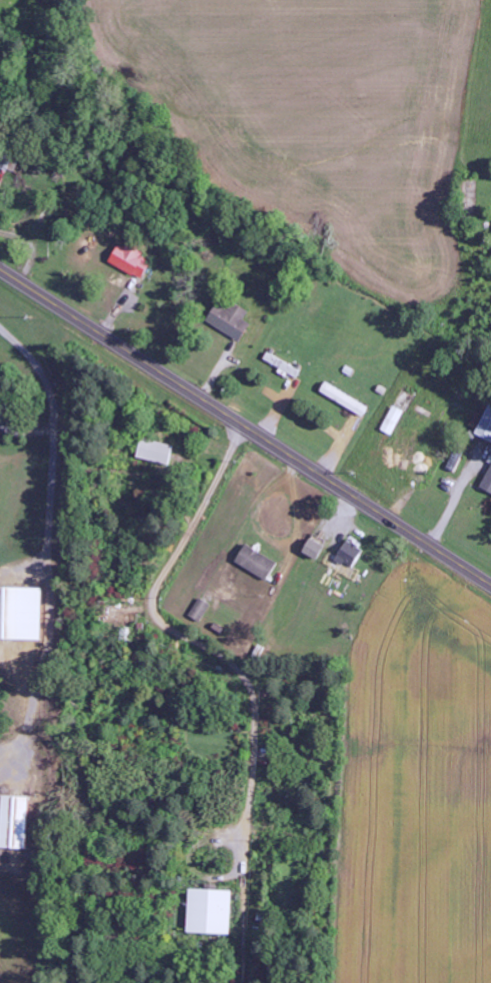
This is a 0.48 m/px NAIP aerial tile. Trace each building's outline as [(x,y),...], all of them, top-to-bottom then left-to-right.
[(208,321),(241,343),(252,325),(245,321),(250,312),(235,302),(230,310),(220,303),(208,321)] [(298,379),(301,371),(285,363),(281,371),(298,379)] [(370,408),(327,383),(322,392),(364,418),(370,408)] [(383,430),(394,435),(405,411),(395,406),(383,430)] [(490,442),(490,406),(485,416),(478,412),(471,425),(479,429),(477,434),(490,442)] [(138,457),(170,466),(175,447),(143,438),(138,457)] [(490,495),(490,469),(482,491),(490,495)] [(319,560),(328,541),(314,535),(305,554),(319,560)] [(366,552),(348,541),(338,558),(334,556),(329,565),(350,578),(366,552)] [(278,561),(245,546),(237,565),(269,580),(278,561)] [(43,641),(44,589),(0,588),(0,640),(43,641)] [(190,617),(201,623),(211,606),(200,599),(190,617)] [(2,849),(29,850),(31,798),(4,797),(2,849)] [(233,935),(234,891),(191,890),(190,934),(233,935)]
